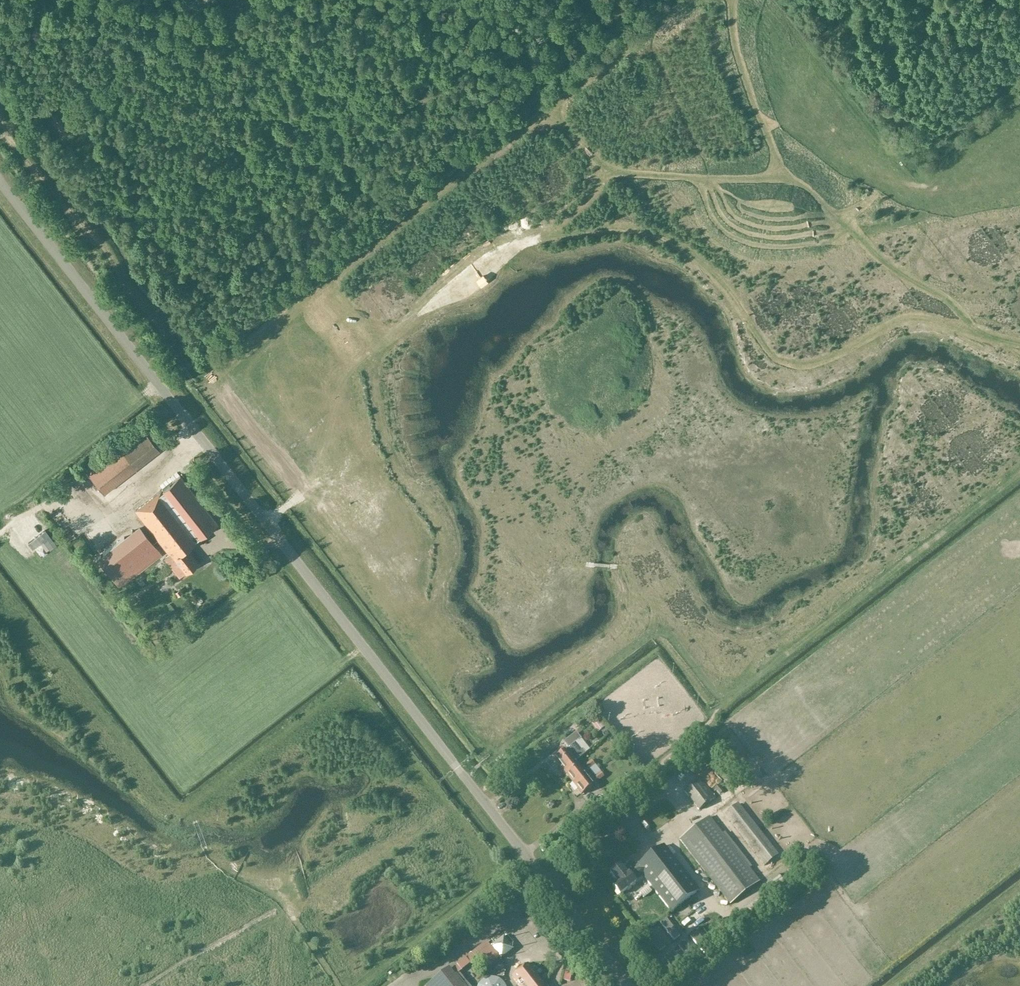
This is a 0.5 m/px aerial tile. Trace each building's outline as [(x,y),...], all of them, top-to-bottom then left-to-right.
[(86,469),(104,492),(160,449),(142,426),(86,469)] [(200,537),(217,523),(180,476),(135,510),(169,555),(165,558),(179,577),(185,572),(185,573),(198,563),(186,548),(200,537)] [(97,558),(119,587),(162,554),(139,525),(97,558)] [(662,601),(655,611),(662,616),(668,606),(662,601)] [(563,772),(575,762),(586,754),(582,750),(582,751),(576,743),(579,740),(575,735),(564,743),(568,749),(566,751),(566,750),(554,760),(555,761),(563,772)] [(591,761),(586,766),(589,770),(595,766),(591,761)] [(572,783),(584,774),(575,762),(563,772),(572,783)] [(601,773),(595,778),(598,782),(604,777),(601,773)] [(584,774),(572,783),(581,794),(581,795),(594,785),(593,785),(584,774)] [(699,811),(715,798),(700,779),(684,792),(699,811)] [(764,867),(778,855),(738,804),(723,815),(764,867)] [(730,906),(760,883),(709,818),(679,841),(730,906)] [(638,824),(628,831),(636,844),(647,836),(638,824)] [(636,883),(643,877),(671,912),(699,891),(664,846),(636,868),(638,870),(630,876),(629,874),(627,875),(620,866),(610,873),(617,883),(612,887),(620,896),(636,883)] [(667,921),(657,927),(663,937),(673,931),(667,921)] [(450,969),(463,985),(475,985),(477,984),(464,968),(475,959),(492,946),(503,937),(498,931),(450,969)] [(503,937),(492,946),(501,958),(515,946),(506,935),(503,937)] [(492,946),(475,959),(485,971),(501,958),(492,946)] [(528,965),(512,978),(519,985),(544,985),(528,965)] [(450,969),(449,968),(425,985),(463,985),(450,969)]
